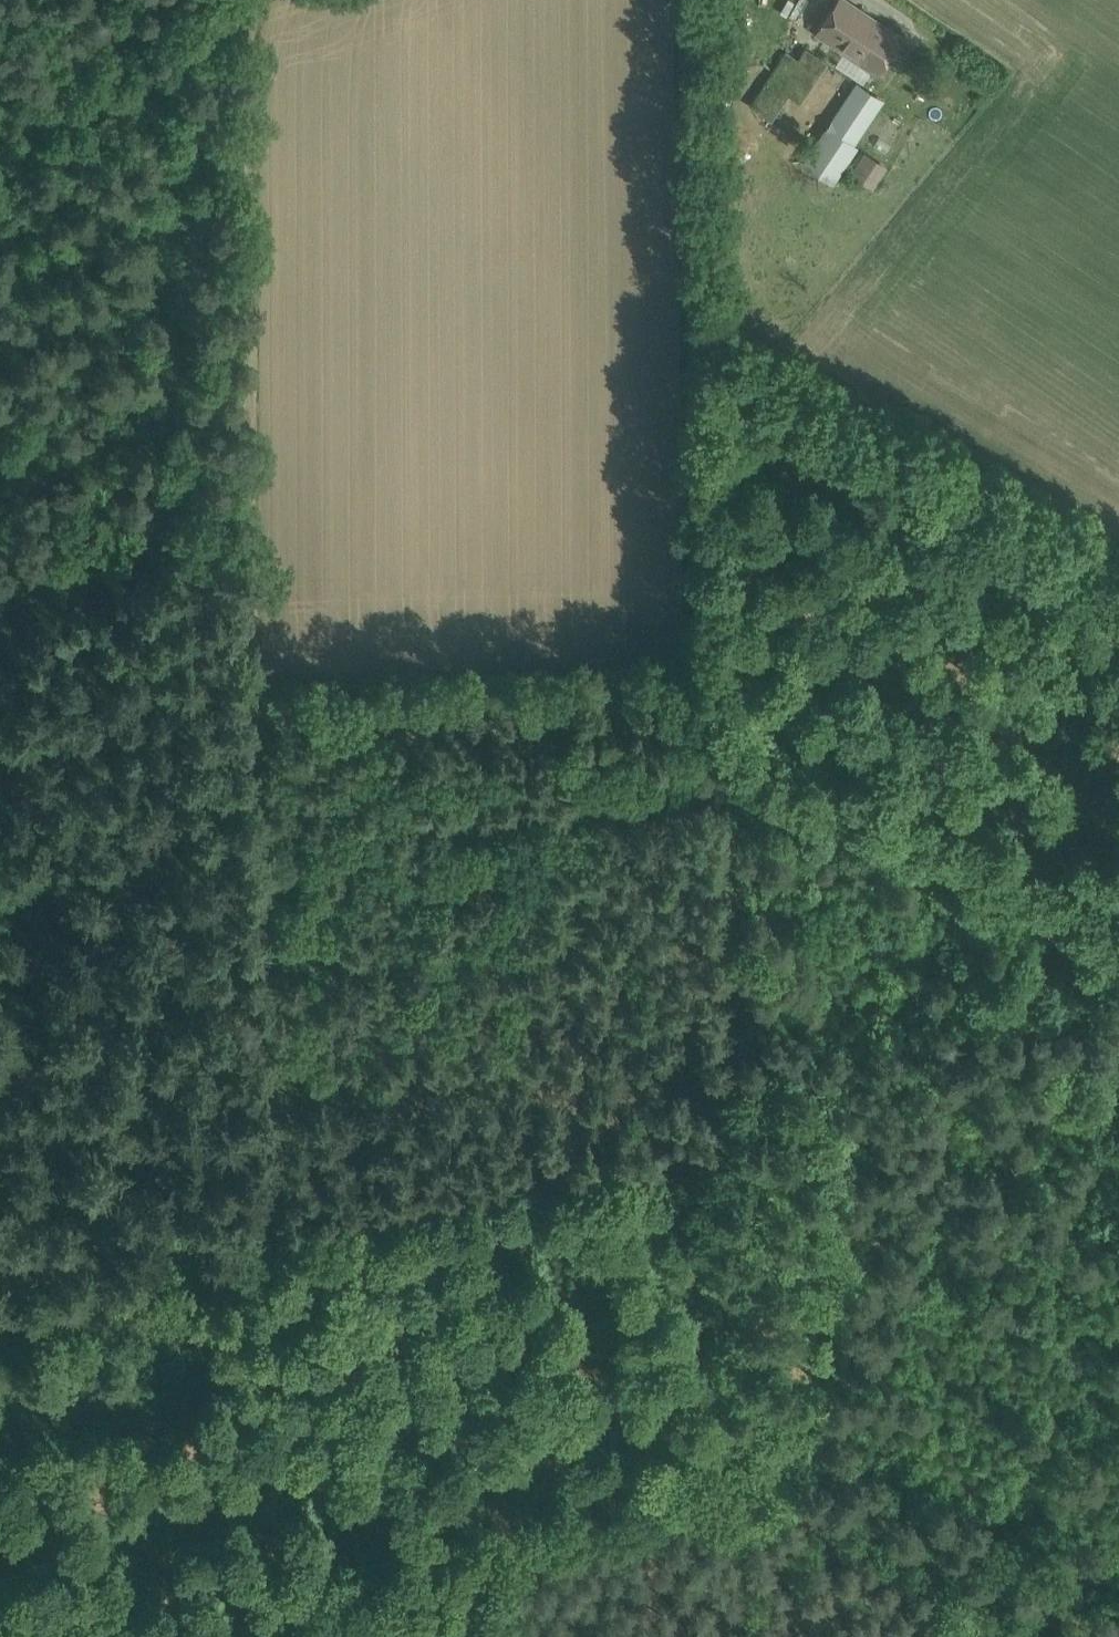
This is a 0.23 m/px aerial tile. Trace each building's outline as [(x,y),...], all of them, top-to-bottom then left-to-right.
[(847,0),(836,0),(816,29),(844,48),(871,66),(877,70),(900,35),(847,0)] [(796,96),(821,59),(805,48),(798,57),(786,76),(774,68),(751,102),(769,115),(787,89),(796,96)] [(871,66),(844,48),(834,62),(862,80),(871,66)] [(786,76),(798,57),(787,50),(774,68),(786,76)] [(880,98),(857,83),(805,161),(831,178),(854,145),(850,142),(880,98)] [(880,169),(862,157),(854,171),(872,182),(880,169)]
